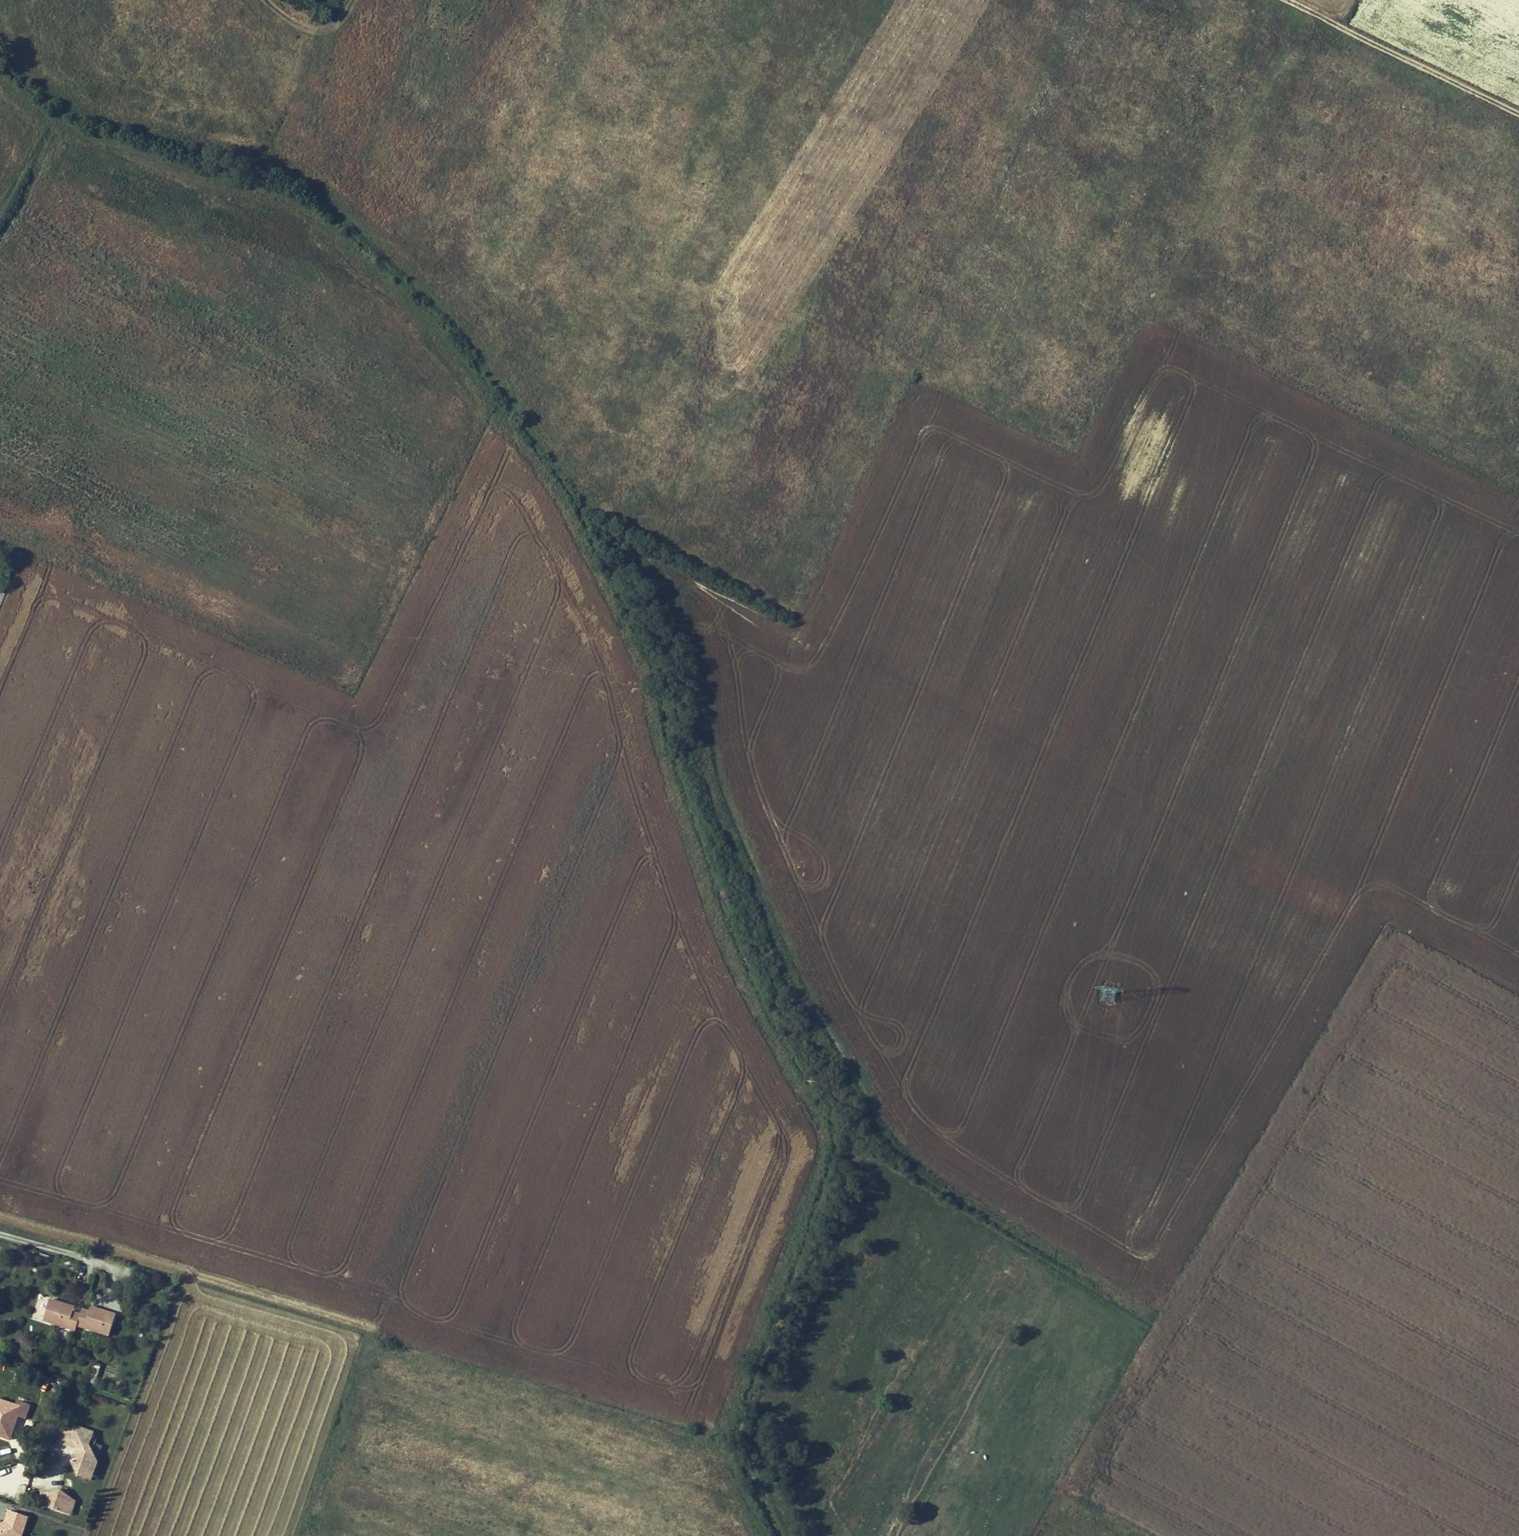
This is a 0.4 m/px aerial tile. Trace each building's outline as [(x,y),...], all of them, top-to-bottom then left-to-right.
[(1102,999),(1114,1000),(1115,993),(1102,992),(1102,999)] [(80,1315),(73,1313),(74,1308),(65,1305),(64,1308),(56,1305),(57,1302),(49,1300),(43,1320),(75,1331),(77,1326),(80,1315)] [(109,1336),(116,1316),(106,1313),(105,1316),(97,1313),(98,1310),(91,1308),(89,1312),(82,1310),(80,1315),(77,1326),(109,1336)] [(95,1384),(101,1365),(94,1363),(88,1382),(95,1384)] [(15,1416),(18,1417),(25,1419),(30,1406),(16,1401),(15,1405),(0,1400),(0,1437),(5,1439),(8,1429),(14,1426),(13,1423),(15,1416)] [(96,1463),(92,1452),(95,1443),(91,1441),(94,1433),(75,1426),(74,1428),(64,1425),(58,1444),(76,1450),(79,1451),(76,1460),(73,1461),(72,1462),(78,1476),(94,1468),(96,1463)] [(10,1440),(14,1426),(8,1429),(5,1439),(10,1440)] [(92,1474),(94,1468),(78,1476),(84,1478),(90,1480),(92,1474)] [(58,1500),(61,1491),(43,1490),(38,1505),(70,1516),(73,1506),(58,1500)] [(75,1501),(61,1491),(58,1500),(73,1506),(75,1501)] [(27,1517),(10,1511),(6,1523),(0,1526),(0,1535),(21,1535),(27,1517)]
